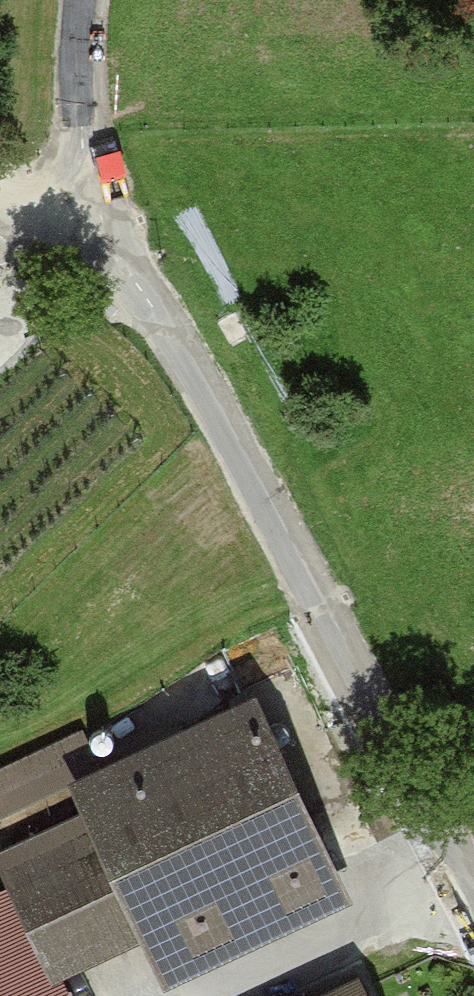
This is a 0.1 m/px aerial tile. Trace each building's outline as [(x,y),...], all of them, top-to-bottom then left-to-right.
[(190,984),(377,898),(280,692),(100,776),(117,812),(17,858),(74,981),(168,937),(190,984)] [(86,714),(0,754),(0,814),(3,820),(112,769),(86,714)] [(377,977),(341,995),(388,995),(377,977)] [(40,987),(29,995),(48,995),(40,987)]
